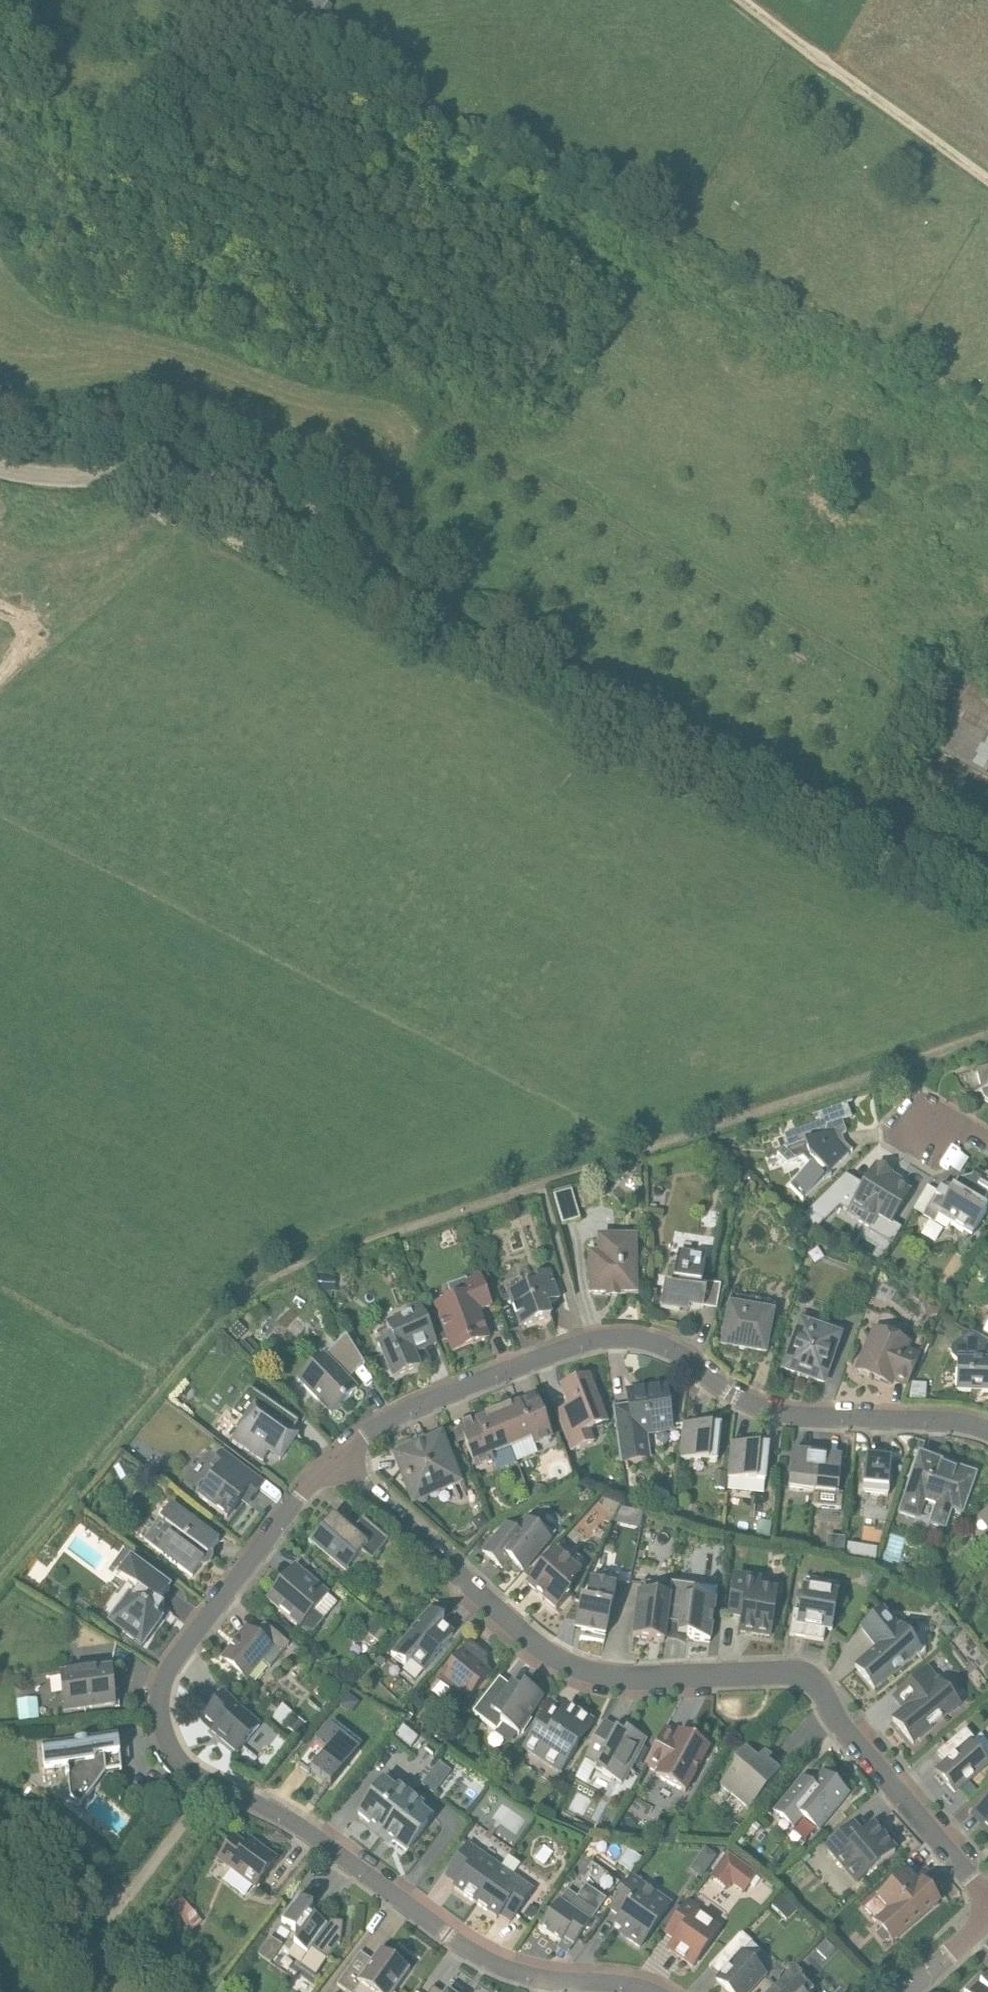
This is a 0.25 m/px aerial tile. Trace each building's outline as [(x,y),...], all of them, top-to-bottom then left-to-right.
[(334,2),(330,0),(306,0),(295,22),(317,34),(334,2)] [(976,1070),(982,1094),(983,1097),(985,1099),(987,1101),(987,1067),(976,1070)] [(843,1122),(852,1119),(847,1105),(814,1117),(814,1118),(820,1116),(822,1122),(784,1135),(787,1144),(777,1154),(787,1163),(809,1155),(815,1161),(789,1186),(803,1199),(824,1179),(831,1175),(830,1173),(849,1155),(839,1145),(838,1140),(846,1132),(843,1122)] [(808,1211),(799,1219),(817,1229),(823,1220),(824,1221),(841,1205),(849,1210),(847,1214),(870,1228),(869,1230),(892,1244),(901,1229),(891,1223),(910,1192),(898,1186),(889,1180),(892,1175),(876,1165),(864,1185),(846,1174),(808,1211)] [(986,1175),(984,1178),(975,1173),(971,1180),(957,1183),(952,1190),(942,1184),(924,1215),(944,1227),(949,1226),(950,1223),(971,1236),(987,1211),(981,1208),(987,1196),(987,1176),(986,1175)] [(563,1222),(583,1216),(575,1187),(555,1192),(563,1222)] [(636,1291),(635,1237),(599,1238),(599,1254),(590,1254),(590,1292),(609,1292),(609,1296),(610,1296),(610,1292),(616,1292),(616,1296),(618,1296),(617,1292),(636,1291)] [(664,1286),(661,1307),(680,1310),(681,1305),(703,1309),(707,1286),(701,1284),(705,1264),(707,1256),(679,1251),(677,1259),(672,1287),(664,1286)] [(974,1267),(987,1277),(987,1260),(982,1255),(974,1267)] [(519,1289),(508,1293),(520,1327),(551,1316),(546,1303),(559,1299),(549,1272),(530,1279),(519,1289)] [(314,1289),(335,1291),(336,1276),(316,1275),(314,1289)] [(452,1300),(435,1306),(440,1317),(442,1324),(452,1348),(471,1341),(473,1345),(488,1339),(483,1326),(480,1319),(477,1311),(490,1306),(480,1278),(468,1282),(466,1278),(447,1285),(452,1300)] [(729,1303),(721,1344),(766,1353),(774,1312),(776,1304),(774,1300),(762,1298),(760,1309),(729,1303)] [(391,1336),(378,1342),(393,1377),(420,1366),(412,1349),(435,1339),(420,1305),(409,1309),(410,1314),(386,1324),(391,1336)] [(228,1331),(238,1341),(247,1332),(238,1322),(228,1331)] [(824,1382),(840,1337),(800,1322),(784,1368),(799,1373),(798,1375),(799,1375),(801,1371),(808,1374),(807,1378),(808,1378),(809,1376),(824,1382)] [(871,1337),(857,1370),(880,1380),(881,1379),(882,1375),(893,1379),(894,1380),(908,1385),(920,1358),(905,1351),(908,1344),(888,1335),(875,1330),(871,1337)] [(329,1374),(311,1393),(331,1414),(357,1388),(346,1377),(363,1361),(346,1334),(324,1355),(317,1362),(329,1374)] [(957,1359),(956,1390),(971,1391),(976,1396),(982,1391),(987,1392),(987,1342),(975,1335),(962,1359),(957,1359)] [(589,1430),(607,1423),(589,1376),(561,1387),(569,1408),(557,1412),(572,1450),(594,1441),(589,1430)] [(629,1405),(614,1407),(617,1433),(618,1438),(618,1439),(620,1463),(652,1459),(648,1435),(647,1429),(672,1425),(666,1387),(645,1390),(627,1392),(628,1398),(629,1405)] [(247,1422),(234,1440),(263,1460),(269,1451),(273,1454),(277,1455),(281,1454),(285,1452),(291,1444),(298,1435),(293,1431),(294,1429),(295,1427),(299,1423),(252,1388),(246,1397),(234,1412),(243,1419),(247,1422)] [(520,1403),(496,1412),(510,1447),(532,1439),(535,1445),(551,1439),(540,1410),(535,1397),(520,1403)] [(476,1420),(461,1426),(465,1439),(476,1468),(493,1462),(492,1459),(491,1458),(490,1455),(510,1447),(496,1412),(476,1420)] [(679,1458),(717,1461),(721,1426),(683,1422),(679,1458)] [(413,1446),(394,1454),(403,1477),(406,1476),(412,1479),(419,1495),(437,1488),(439,1492),(461,1482),(442,1434),(427,1440),(422,1442),(422,1441),(421,1442),(414,1445),(413,1445),(413,1446)] [(727,1477),(765,1481),(769,1446),(731,1442),(727,1477)] [(813,1492),(817,1453),(816,1453),(816,1454),(792,1451),(788,1489),(813,1492)] [(201,1488),(200,1492),(204,1494),(201,1498),(227,1517),(241,1499),(247,1492),(253,1497),(263,1483),(222,1452),(213,1465),(221,1471),(211,1485),(208,1482),(204,1483),(201,1488)] [(843,1493),(838,1493),(842,1456),(818,1454),(818,1453),(817,1453),(813,1492),(812,1506),(841,1509),(843,1493)] [(866,1455),(862,1493),(888,1495),(890,1478),(892,1458),(866,1455)] [(906,1493),(900,1512),(915,1517),(921,1498),(937,1504),(930,1522),(944,1527),(951,1508),(957,1510),(963,1491),(969,1493),(975,1474),(936,1461),(921,1455),(920,1455),(906,1493)] [(713,1488),(725,1489),(727,1472),(714,1471),(713,1488)] [(543,1495),(546,1487),(535,1484),(533,1492),(533,1499),(537,1500),(543,1495)] [(671,1502),(669,1493),(660,1489),(647,1500),(650,1508),(659,1512),(671,1502)] [(170,1504),(144,1540),(192,1576),(219,1541),(170,1504)] [(978,1517),(987,1530),(987,1511),(978,1517)] [(329,1519),(311,1540),(346,1570),(362,1552),(372,1561),(378,1553),(389,1541),(363,1519),(352,1531),(332,1515),(329,1519)] [(500,1532),(483,1552),(502,1569),(510,1560),(523,1572),(550,1541),(556,1534),(543,1523),(537,1529),(526,1520),(516,1532),(509,1540),(500,1532)] [(756,1538),(770,1539),(772,1521),(758,1520),(756,1538)] [(846,1558),(861,1560),(862,1546),(848,1544),(846,1558)] [(555,1551),(526,1583),(536,1592),(543,1598),(556,1610),(571,1594),(566,1590),(576,1579),(581,1574),(582,1572),(582,1570),(583,1568),(583,1566),(582,1564),(582,1563),(581,1561),(580,1559),(578,1558),(576,1557),(575,1556),(573,1556),(571,1556),(569,1556),(567,1556),(565,1557),(563,1559),(555,1551)] [(126,1608),(114,1624),(142,1645),(162,1618),(158,1615),(165,1606),(160,1602),(170,1588),(132,1560),(121,1575),(140,1589),(134,1597),(129,1593),(121,1604),(126,1608)] [(285,1577),(266,1599),(300,1628),(301,1627),(315,1611),(316,1610),(329,1594),(302,1571),(301,1573),(292,1583),(285,1577)] [(576,1620),(575,1628),(581,1630),(606,1635),(616,1588),(619,1576),(597,1571),(594,1583),(592,1582),(590,1582),(586,1602),(581,1601),(576,1620)] [(760,1582),(734,1579),(729,1616),(742,1618),(740,1632),(770,1636),(776,1594),(759,1592),(760,1582)] [(668,1606),(664,1633),(665,1633),(677,1635),(687,1636),(687,1639),(710,1642),(715,1603),(692,1600),(693,1588),(671,1585),(669,1598),(668,1606)] [(793,1612),(789,1635),(805,1638),(824,1641),(824,1640),(819,1639),(820,1629),(825,1630),(832,1631),(838,1594),(802,1589),(798,1614),(794,1614),(794,1612),(793,1612)] [(639,1594),(633,1638),(664,1642),(664,1640),(665,1633),(664,1633),(668,1606),(669,1598),(639,1594)] [(411,1659),(424,1670),(453,1636),(440,1625),(444,1621),(430,1609),(392,1654),(406,1666),(411,1659)] [(920,1651),(901,1628),(899,1629),(883,1610),(861,1628),(877,1648),(855,1667),(874,1689),(920,1651)] [(363,1630),(374,1639),(382,1629),(371,1621),(363,1630)] [(270,1667),(289,1645),(264,1623),(255,1633),(246,1626),(236,1638),(237,1639),(222,1657),(247,1679),(263,1661),(270,1667)] [(441,1675),(439,1678),(450,1688),(452,1689),(460,1695),(469,1698),(489,1673),(480,1666),(488,1657),(469,1641),(462,1651),(441,1675)] [(386,1662),(380,1657),(375,1662),(381,1667),(386,1662)] [(66,1669),(62,1670),(65,1710),(115,1705),(120,1705),(118,1686),(113,1686),(111,1664),(98,1666),(66,1669)] [(899,1693),(892,1699),(903,1711),(893,1720),(913,1744),(952,1712),(959,1705),(948,1693),(939,1681),(938,1682),(927,1670),(899,1693)] [(532,1719),(528,1717),(541,1698),(542,1697),(524,1685),(521,1689),(512,1683),(510,1686),(500,1678),(472,1712),(497,1731),(503,1724),(518,1734),(520,1730),(524,1732),(532,1719)] [(339,1705),(350,1714),(360,1702),(348,1693),(339,1705)] [(260,1726),(223,1695),(206,1715),(217,1725),(212,1730),(238,1752),(260,1726)] [(37,1697),(17,1699),(18,1704),(19,1720),(39,1718),(37,1702),(37,1697)] [(577,1748),(576,1747),(592,1722),(567,1707),(560,1718),(547,1710),(523,1747),(562,1772),(577,1748)] [(399,1718),(407,1723),(413,1716),(405,1710),(399,1718)] [(295,1715),(287,1725),(298,1734),(306,1724),(295,1715)] [(603,1723),(585,1757),(598,1764),(595,1769),(612,1778),(621,1784),(628,1770),(632,1763),(639,1767),(647,1752),(648,1749),(641,1746),(645,1739),(626,1728),(623,1734),(615,1730),(603,1723)] [(330,1786),(359,1750),(328,1726),(298,1764),(309,1773),(311,1771),(330,1786)] [(656,1776),(685,1792),(709,1747),(680,1731),(678,1735),(665,1728),(645,1766),(658,1773),(656,1776)] [(945,1763),(936,1771),(954,1793),(987,1765),(987,1764),(970,1743),(974,1739),(966,1729),(936,1753),(945,1763)] [(118,1737),(43,1744),(46,1767),(68,1765),(71,1797),(81,1805),(106,1773),(105,1757),(120,1756),(118,1737)] [(764,1766),(745,1749),(734,1763),(737,1765),(720,1785),(749,1810),(780,1773),(767,1762),(764,1766)] [(442,1759),(423,1784),(435,1794),(455,1769),(442,1759)] [(803,1816),(819,1829),(848,1794),(823,1773),(812,1786),(802,1777),(774,1810),(794,1827),(803,1816)] [(387,1827),(411,1797),(386,1778),(358,1814),(376,1828),(380,1827),(383,1824),(387,1827)] [(510,1789),(502,1784),(499,1789),(507,1794),(510,1789)] [(493,1791),(474,1812),(489,1825),(508,1804),(493,1791)] [(411,1797),(387,1827),(391,1830),(388,1834),(389,1838),(393,1841),(397,1844),(407,1852),(430,1823),(418,1814),(423,1807),(420,1804),(413,1799),(411,1797)] [(973,1814),(987,1833),(987,1801),(973,1814)] [(65,1807),(57,1816),(66,1823),(73,1814),(65,1807)] [(748,1830),(754,1835),(761,1827),(755,1822),(748,1830)] [(853,1823),(826,1846),(835,1857),(845,1869),(848,1866),(860,1880),(863,1878),(895,1851),(883,1836),(873,1825),(862,1835),(853,1823)] [(672,1837),(679,1842),(685,1832),(678,1827),(672,1837)] [(218,1858),(256,1887),(277,1861),(250,1840),(245,1845),(234,1837),(218,1858)] [(733,1847),(737,1851),(745,1842),(741,1838),(733,1847)] [(475,1903),(501,1867),(468,1844),(450,1870),(461,1878),(454,1888),(475,1903)] [(699,1859),(709,1866),(716,1856),(706,1848),(699,1859)] [(710,1877),(727,1889),(732,1883),(744,1892),(757,1876),(727,1854),(710,1877)] [(515,1916),(533,1890),(501,1867),(475,1903),(497,1918),(504,1908),(515,1916)] [(864,1908),(893,1942),(939,1903),(922,1883),(917,1887),(907,1874),(911,1870),(910,1869),(864,1908)] [(641,1947),(670,1905),(631,1877),(609,1908),(620,1915),(614,1923),(629,1934),(627,1937),(641,1947)] [(546,1919),(539,1928),(556,1940),(560,1943),(567,1933),(570,1935),(576,1939),(577,1940),(591,1920),(598,1911),(606,1899),(586,1884),(577,1896),(570,1906),(561,1899),(560,1899),(552,1910),(545,1906),(539,1914),(546,1919)] [(771,1904),(786,1919),(796,1910),(780,1894),(771,1904)] [(182,1895),(170,1904),(174,1909),(184,1922),(195,1913),(185,1899),(182,1895)] [(300,1896),(282,1921),(301,1935),(294,1944),(307,1954),(300,1964),(316,1975),(327,1959),(341,1940),(343,1922),(330,1921),(330,1920),(329,1920),(329,1921),(322,1920),(322,1923),(308,1913),(313,1906),(300,1896)] [(688,1901),(665,1932),(675,1939),(673,1943),(682,1949),(677,1955),(693,1966),(714,1937),(700,1927),(706,1920),(696,1913),(699,1909),(688,1901)] [(524,1914),(531,1919),(537,1911),(530,1905),(524,1914)] [(716,1979),(730,1991),(748,1991),(766,1973),(753,1961),(742,1951),(752,1941),(741,1931),(725,1949),(735,1958),(720,1975),(716,1979)] [(258,1953),(271,1962),(283,1945),(270,1936),(258,1953)] [(834,1951),(824,1941),(816,1949),(826,1959),(834,1951)] [(372,1991),(394,1991),(410,1970),(406,1968),(398,1963),(399,1962),(397,1961),(397,1962),(393,1959),(393,1958),(392,1957),(391,1958),(384,1952),(381,1949),(358,1981),(345,1972),(337,1984),(347,1991),(355,1991),(361,1984),(372,1991)] [(801,1978),(805,1974),(795,1965),(773,1986),(779,1991),(812,1991),(813,1991),(801,1978)] [(980,1984),(976,1979),(964,1990),(966,1991),(987,1991),(987,1977),(980,1984)] [(214,1991),(215,1991),(230,1991),(233,1989),(222,1980),(214,1991)]
